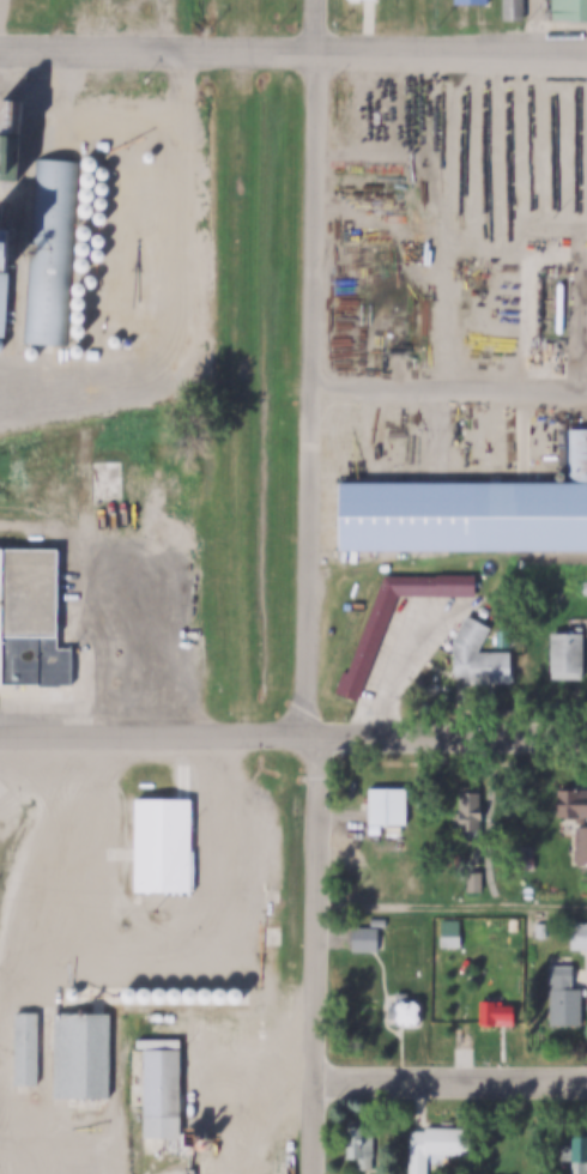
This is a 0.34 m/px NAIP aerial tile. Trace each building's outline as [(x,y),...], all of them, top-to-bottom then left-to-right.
[(508,20),(508,0),(528,0),(528,20),(508,20)] [(553,22),(553,0),(586,0),(586,22),(553,22)] [(19,180),(0,179),(0,99),(24,101),(19,180)] [(99,141),(110,141),(110,150),(98,150),(99,141)] [(152,162),(156,161),(157,157),(156,152),(152,151),(147,152),(146,157),(147,161),(152,162)] [(91,170),(96,168),(97,164),(96,159),(91,157),(86,159),(85,164),(86,168),(91,170)] [(40,161),(78,162),(67,346),(29,345),(40,161)] [(105,177),(110,175),(111,171),(110,167),(105,164),(101,167),(99,171),(101,175),(105,177)] [(90,186),(93,183),(96,178),(93,175),(90,173),(85,175),(84,178),(85,183),(90,186)] [(104,192),(109,190),(111,186),(109,182),(104,180),(101,182),(98,186),(101,190),(104,192)] [(89,200),(92,199),(95,194),(92,189),(89,188),(84,189),(83,194),(84,199),(89,200)] [(104,207),(109,206),(110,201),(109,196),(104,195),(99,196),(98,201),(99,206),(104,207)] [(87,216),(91,214),(93,210),(91,205),(87,204),(83,205),(80,210),(83,214),(87,216)] [(103,223),(108,220),(109,216),(108,212),(103,210),(98,212),(97,216),(98,220),(103,223)] [(85,238),(90,237),(91,232),(90,228),(85,226),(80,228),(79,232),(80,237),(85,238)] [(7,273),(10,228),(0,227),(0,273),(7,273)] [(102,246),(105,243),(108,240),(105,235),(102,232),(97,235),(96,240),(97,243),(102,246)] [(84,255),(89,253),(91,249),(89,244),(84,242),(80,244),(78,249),(80,253),(84,255)] [(101,260),(105,258),(108,253),(105,249),(101,247),(97,249),(95,253),(97,258),(101,260)] [(84,271),(87,268),(90,265),(87,260),(84,258),(79,260),(77,265),(79,268),(84,271)] [(93,288),(97,285),(99,280),(97,277),(93,274),(89,277),(87,280),(89,285),(93,288)] [(78,297),(83,295),(85,291),(83,286),(78,284),(74,286),(72,291),(74,295),(78,297)] [(78,311),(83,309),(84,305),(83,301),(78,298),(73,301),(72,305),(73,309),(78,311)] [(78,325),(83,322),(84,319),(83,314),(78,311),(73,314),(72,319),(73,322),(78,325)] [(77,338),(81,335),(84,332),(81,327),(77,325),(73,327),(71,332),(73,335),(77,338)] [(125,346),(129,344),(131,340),(129,335),(125,334),(121,335),(119,340),(121,344),(125,346)] [(80,356),(85,353),(86,350),(85,345),(80,344),(75,345),(74,350),(75,353),(80,356)] [(35,359),(40,357),(41,353),(40,349),(35,346),(30,349),(29,353),(30,357),(35,359)] [(571,430),(586,430),(586,552),(335,552),(335,486),(571,485),(571,430)] [(97,464),(123,462),(123,498),(97,498),(97,464)] [(69,685),(0,686),(0,550),(54,550),(55,649),(69,649),(69,685)] [(383,575),(476,574),(476,597),(399,597),(357,704),(335,695),(383,575)] [(465,616),(489,629),(467,670),(444,656),(465,616)] [(547,636),(580,636),(580,684),(547,684),(547,636)] [(467,672),(494,685),(505,663),(479,650),(469,670),(469,669),(467,672)] [(367,789),(403,789),(403,825),(368,825),(367,789)] [(585,829),(586,829),(586,865),(576,865),(576,818),(555,818),(555,791),(586,791),(586,818),(585,818),(585,829)] [(454,793),(482,793),(482,831),(454,831),(454,793)] [(134,801),(189,801),(190,891),(134,891),(134,801)] [(465,872),(482,872),(482,891),(466,891),(465,872)] [(371,918),(386,918),(387,927),(371,927),(371,918)] [(532,925),(545,925),(545,938),(533,938),(532,925)] [(568,925),(586,925),(586,950),(568,950),(568,925)] [(479,927),(489,927),(489,940),(479,940),(479,927)] [(376,928),(376,951),(352,951),(352,928),(376,928)] [(472,930),(472,942),(454,942),(454,931),(472,930)] [(544,968),(568,968),(569,991),(579,991),(579,1027),(546,1027),(546,991),(551,991),(551,984),(544,984),(544,968)] [(133,1000),(138,999),(140,993),(138,988),(133,986),(127,988),(126,993),(127,999),(133,1000)] [(147,1001),(153,999),(155,994),(153,988),(147,987),(143,988),(140,994),(143,999),(147,1001)] [(163,1001),(168,999),(170,994),(168,988),(163,987),(158,988),(156,994),(158,999),(163,1001)] [(178,1001),(183,999),(184,994),(183,988),(177,987),(173,988),(171,994),(173,999),(178,1001)] [(193,1000),(198,999),(200,993),(198,988),(193,987),(188,988),(186,994),(188,999),(193,1000)] [(208,1001),(213,999),(216,994),(213,988),(208,987),(202,988),(201,994),(202,999),(208,1001)] [(223,1001),(228,999),(230,994),(228,990),(223,987),(218,990),(216,994),(218,999),(223,1001)] [(237,1001),(242,1000),(244,994),(242,990),(237,987),(232,990),(230,994),(232,1000),(237,1001)] [(75,1001),(79,999),(81,996),(79,991),(75,990),(71,991),(69,996),(71,999),(75,1001)] [(412,1003),(412,1025),(391,1025),(391,1003),(397,1003),(397,994),(406,993),(406,1003),(412,1003)] [(477,1001),(498,1001),(498,1007),(513,1007),(514,1028),(477,1028),(477,1001)] [(37,1013),(37,1088),(13,1088),(13,1013),(37,1013)] [(109,1015),(109,1099),(50,1100),(50,1015),(109,1015)] [(141,1052),(177,1052),(177,1138),(141,1138),(141,1052)] [(425,1155),(426,1173),(406,1173),(406,1133),(422,1133),(422,1130),(454,1130),(454,1155),(425,1155)] [(565,1130),(586,1130),(586,1164),(565,1164),(565,1130)] [(340,1131),(374,1131),(375,1161),(340,1161),(340,1131)]
